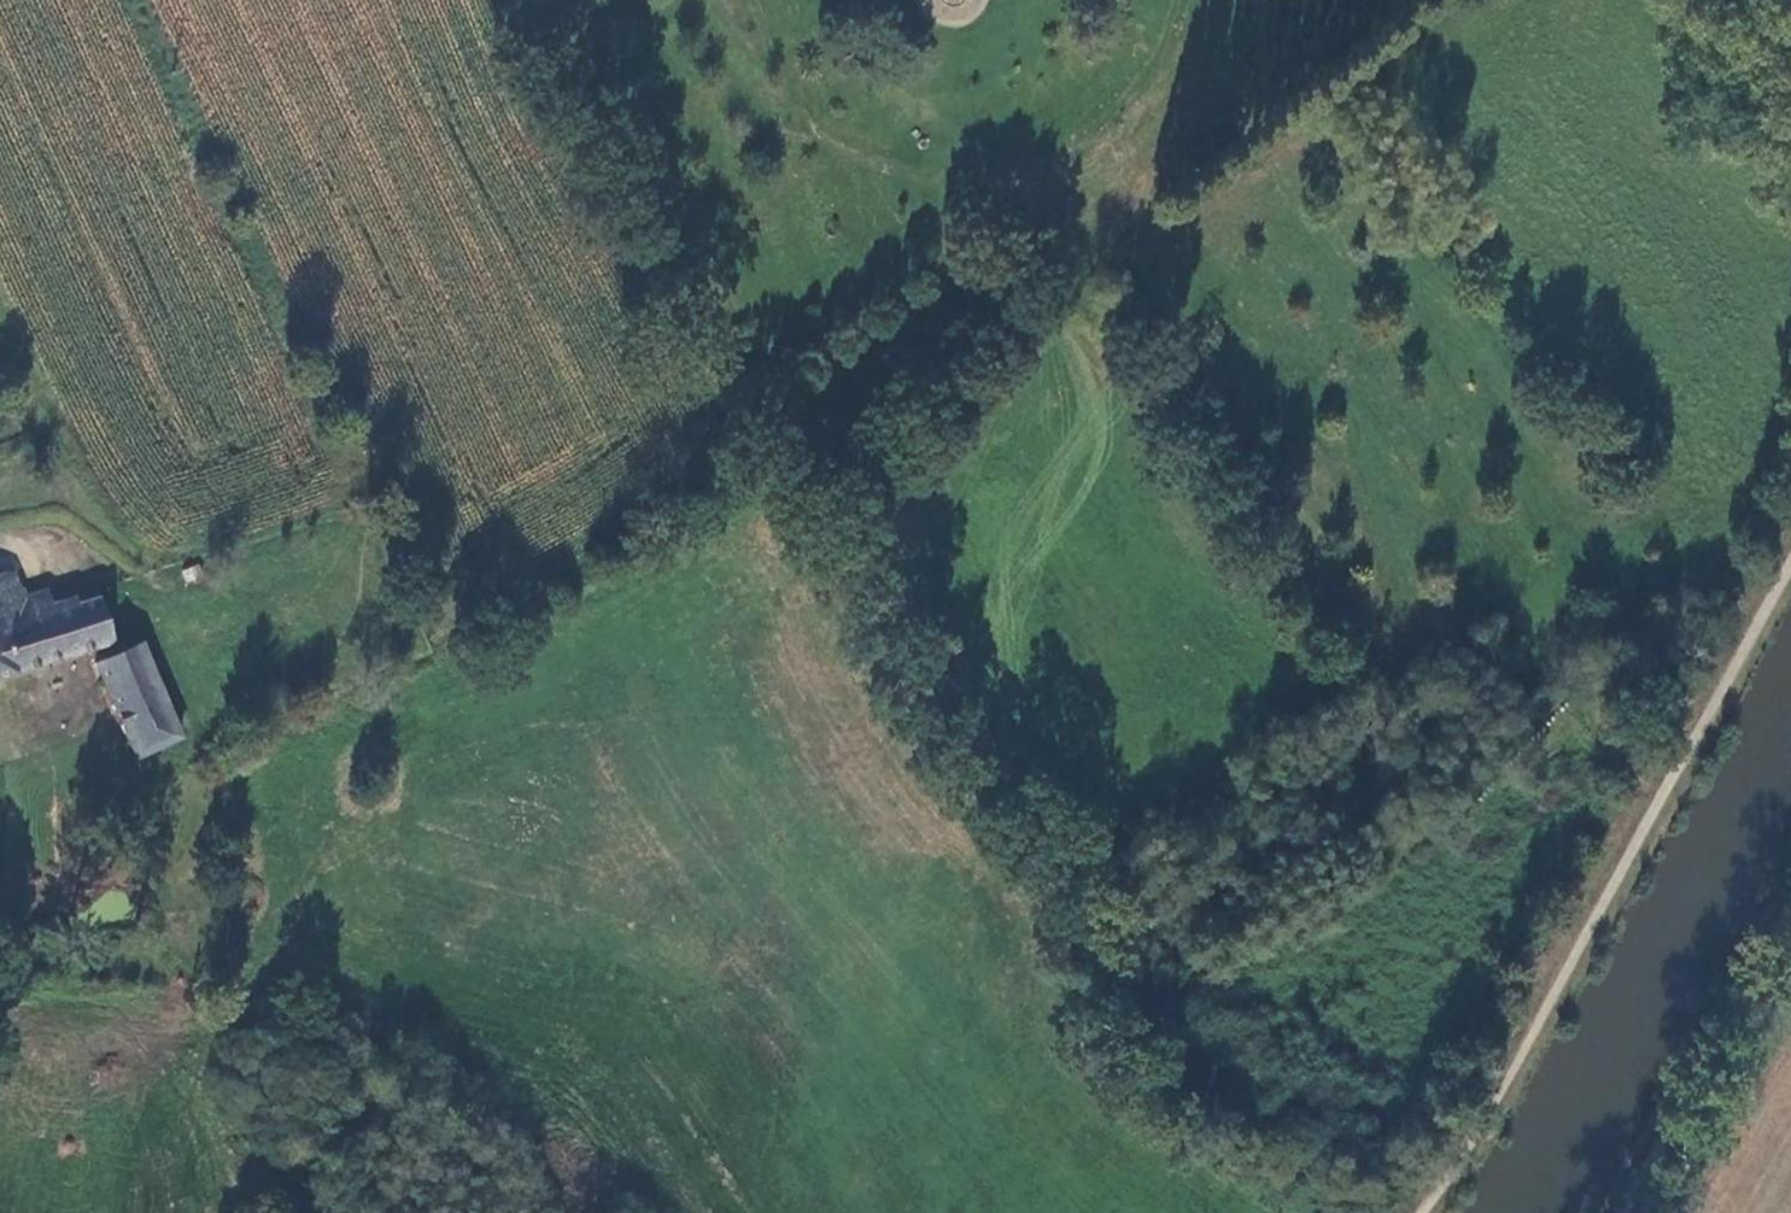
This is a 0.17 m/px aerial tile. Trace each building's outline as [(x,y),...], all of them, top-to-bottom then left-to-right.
[(33,591),(26,567),(0,578),(0,596),(7,624),(41,615),(33,591)] [(103,594),(70,604),(63,584),(33,591),(41,615),(7,624),(0,596),(0,671),(118,634),(103,594)] [(141,647),(96,663),(140,757),(183,741),(141,647)]
